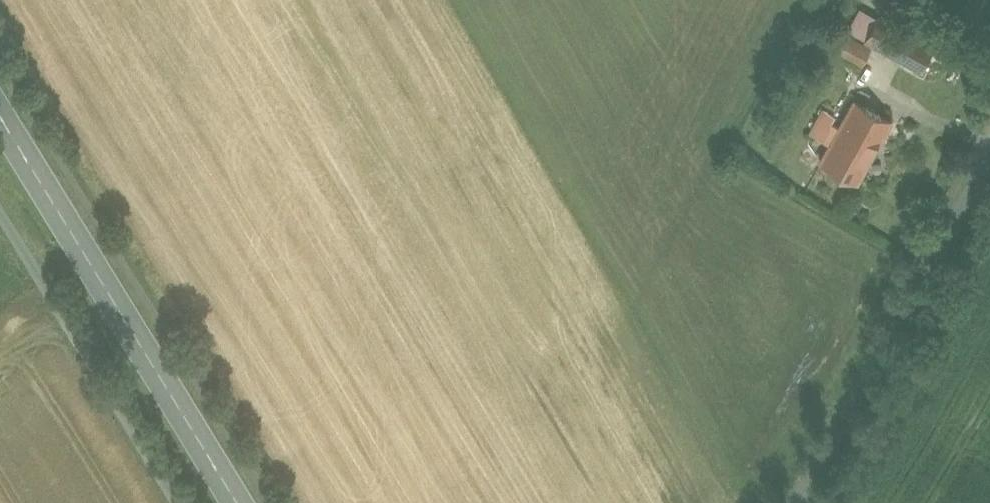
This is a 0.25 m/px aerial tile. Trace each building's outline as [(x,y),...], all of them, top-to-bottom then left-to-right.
[(846,29),(867,42),(882,17),(860,4),(846,29)] [(932,45),(882,17),(867,42),(918,70),(932,45)] [(845,32),(835,49),(859,63),(869,46),(845,32)] [(890,118),(851,97),(817,159),(856,180),(890,118)] [(835,114),(822,106),(808,131),(821,139),(835,114)]
